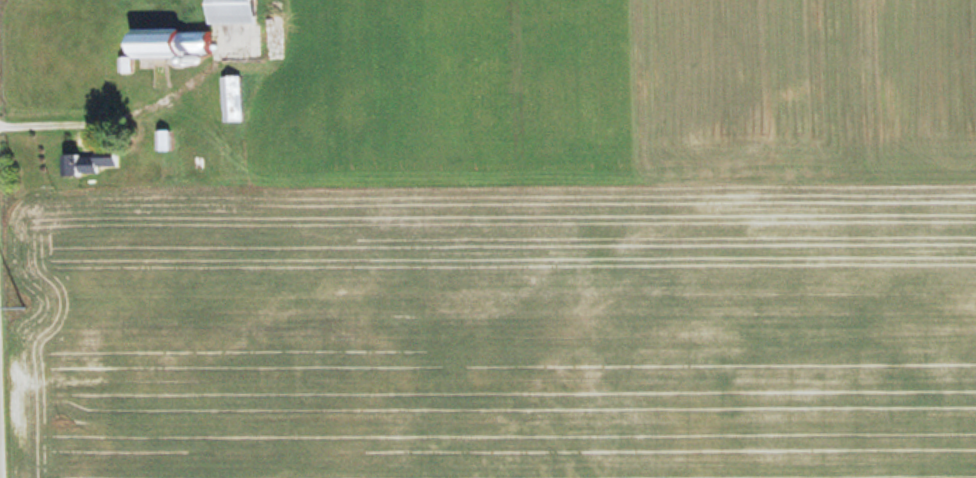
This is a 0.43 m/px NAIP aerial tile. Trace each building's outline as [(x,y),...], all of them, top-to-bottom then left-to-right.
[(251,0),(203,0),(203,24),(251,24),(251,0)] [(206,53),(206,31),(122,29),(121,70),(128,71),(129,58),(191,59),(191,52),(206,53)] [(220,121),(240,121),(240,76),(219,76),(220,121)] [(153,150),(167,150),(167,130),(153,130),(153,150)] [(62,174),(99,173),(98,166),(116,166),(116,152),(61,153),(62,174)]
